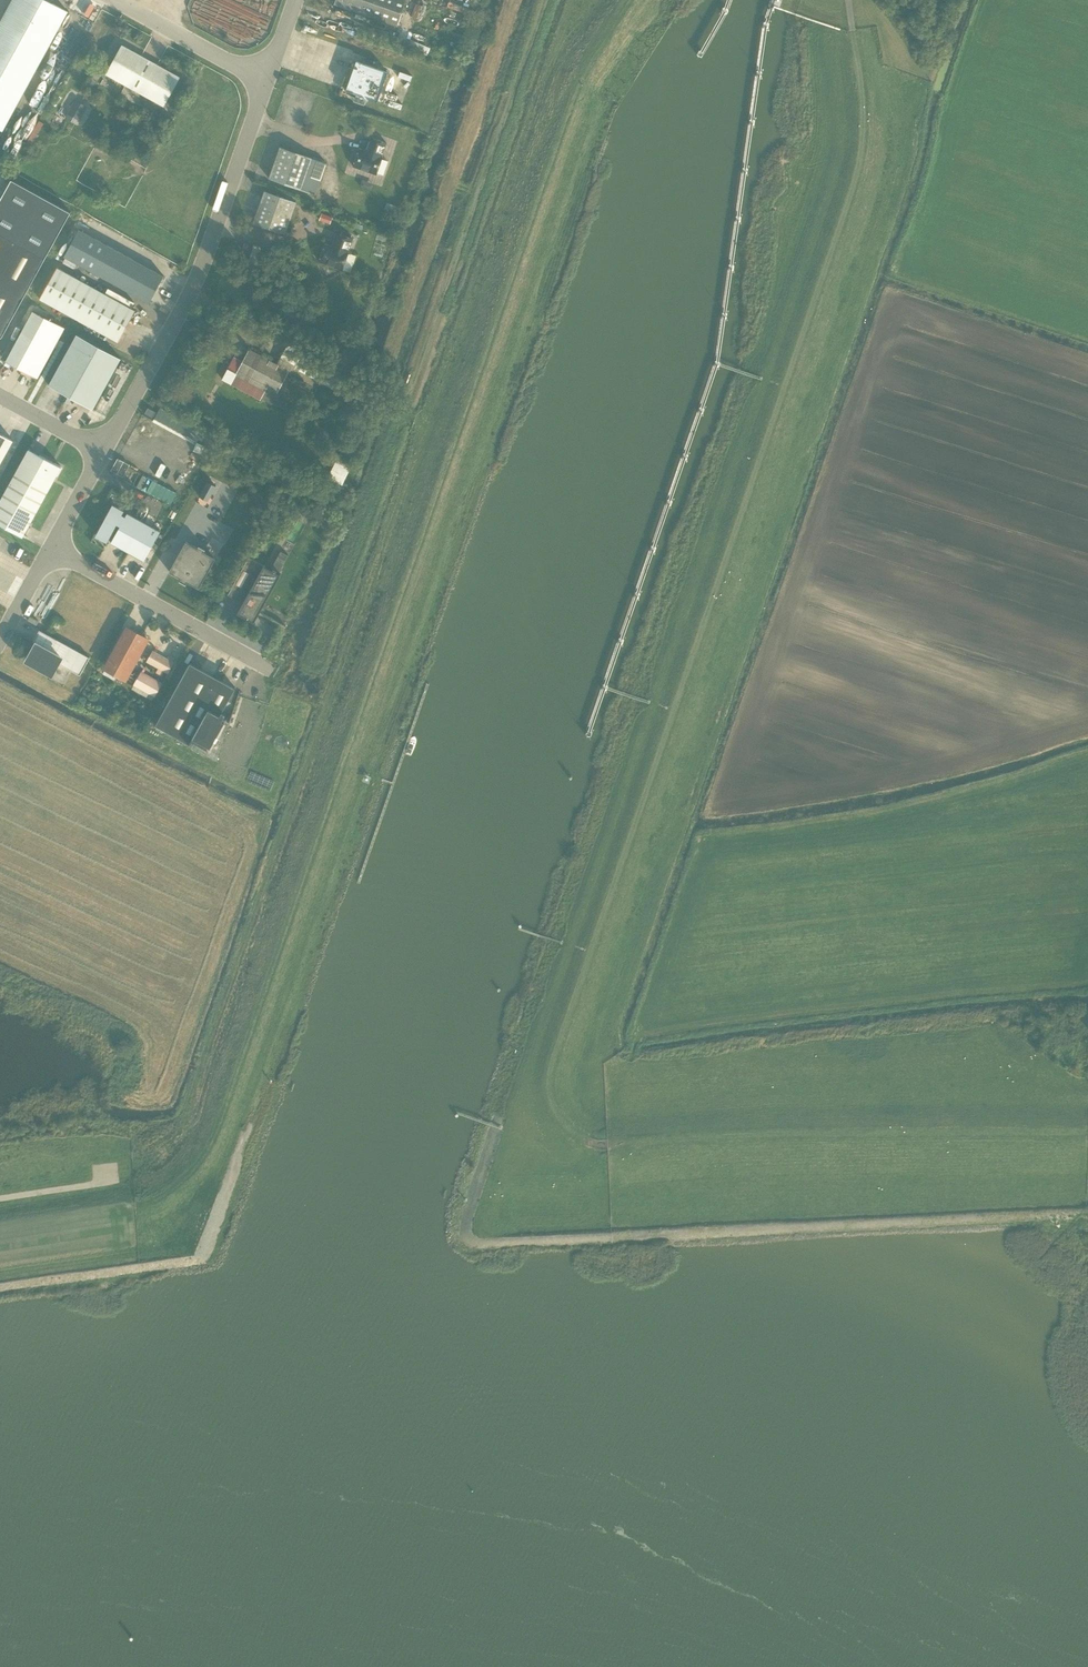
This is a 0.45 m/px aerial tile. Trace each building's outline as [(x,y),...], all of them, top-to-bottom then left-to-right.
[(48,0),(12,0),(0,23),(0,126),(4,128),(68,11),(48,0)] [(334,3),(397,26),(406,0),(336,0),(334,3)] [(180,77),(122,44),(106,73),(164,106),(180,77)] [(388,71),(357,60),(346,90),(357,94),(354,100),(365,104),(367,97),(378,101),(388,71)] [(88,106),(76,99),(66,117),(78,124),(88,106)] [(44,123),(39,120),(26,144),(31,146),(44,123)] [(360,148),(358,152),(353,166),(376,174),(383,156),(382,156),(387,142),(371,137),(366,150),(360,148)] [(301,189),(312,157),(281,146),(269,178),(301,189)] [(296,202),(265,190),(253,222),(285,234),(296,202)] [(164,276),(79,229),(64,256),(149,303),(164,276)] [(332,246),(326,244),(319,261),(342,270),(349,252),(348,252),(353,238),(337,232),(332,246)] [(0,233),(0,335),(2,337),(45,258),(0,233)] [(118,341),(135,310),(57,267),(40,298),(118,341)] [(22,331),(6,361),(37,378),(53,348),(65,327),(33,311),(22,331)] [(348,320),(345,313),(338,316),(341,323),(348,320)] [(230,331),(217,324),(213,332),(226,338),(230,331)] [(49,385),(93,409),(121,358),(77,334),(49,385)] [(305,350),(293,343),(286,355),(298,362),(297,364),(339,387),(345,375),(303,352),(305,350)] [(288,373),(289,370),(249,349),(236,373),(231,383),(261,400),(266,390),(276,395),(273,401),(297,414),(312,385),(295,376),(288,373)] [(156,411),(148,407),(145,413),(153,417),(156,411)] [(312,438),(324,434),(319,419),(307,423),(312,438)] [(14,440),(0,432),(0,464),(14,440)] [(29,448),(0,501),(0,524),(23,536),(62,466),(29,448)] [(126,454),(116,472),(135,482),(144,465),(126,454)] [(351,462),(339,457),(329,477),(326,483),(337,488),(340,483),(342,484),(350,468),(348,468),(351,462)] [(200,496),(208,501),(216,486),(208,481),(200,496)] [(113,504),(96,534),(108,540),(115,528),(118,530),(111,542),(144,561),(160,531),(128,513),(126,517),(122,515),(124,511),(113,504)] [(200,588),(216,558),(204,551),(206,548),(199,545),(198,547),(186,541),(170,571),(181,577),(180,580),(186,584),(188,581),(200,588)] [(284,545),(271,569),(265,566),(265,564),(264,565),(249,557),(228,595),(243,603),(238,613),(254,622),(260,611),(249,605),(254,597),(265,603),(281,573),(280,574),(278,573),(292,549),(284,545)] [(126,676),(147,638),(128,627),(106,666),(126,676)] [(90,657),(57,639),(43,631),(37,642),(27,660),(52,674),(58,663),(80,675),(90,657)] [(169,672),(174,662),(153,650),(147,660),(169,672)] [(240,690),(190,662),(156,724),(218,759),(240,690)] [(155,696),(163,682),(141,670),(134,684),(155,696)]
